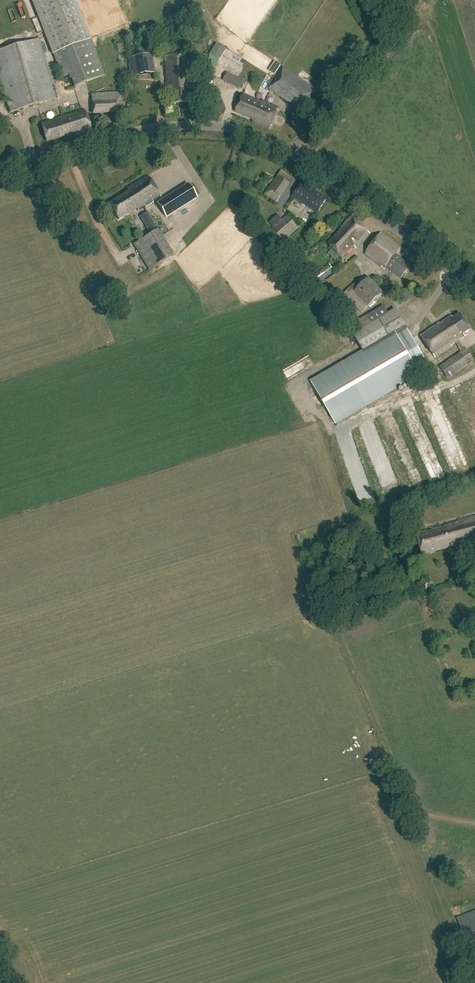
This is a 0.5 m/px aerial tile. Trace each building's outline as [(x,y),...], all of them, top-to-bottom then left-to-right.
[(75,0),(31,0),(52,54),(53,54),(62,77),(69,74),(74,87),(104,75),(75,0)] [(39,39),(0,50),(0,80),(9,112),(56,99),(39,39)] [(191,87),(187,53),(164,55),(167,84),(170,83),(172,102),(188,101),(187,88),(191,87)] [(154,73),(151,54),(128,58),(131,77),(154,73)] [(317,91),(283,68),(269,89),(302,112),(317,91)] [(303,70),(300,75),(312,82),(315,76),(303,70)] [(229,73),(225,81),(242,89),(246,81),(229,73)] [(123,107),(122,92),(90,94),(92,114),(118,113),(117,107),(123,107)] [(253,120),(261,103),(243,95),(235,112),(253,120)] [(261,103),(253,120),(252,122),(268,129),(278,109),(262,101),(261,103)] [(91,131),(85,110),(62,117),(41,123),(46,141),(67,135),(68,138),(91,131)] [(160,196),(147,176),(128,188),(129,191),(108,204),(118,219),(135,208),(137,211),(160,196)] [(265,194),(277,202),(290,185),(278,176),(265,194)] [(313,186),(304,180),(293,197),(318,213),(327,199),(312,189),(313,186)] [(177,191),(157,203),(166,218),(196,198),(187,184),(177,191)] [(150,229),(158,223),(150,211),(141,217),(150,229)] [(369,233),(350,215),(340,226),(341,228),(327,243),(342,257),(353,245),(355,248),(369,233)] [(298,228),(287,216),(267,233),(278,245),(298,228)] [(173,255),(157,229),(133,244),(148,270),(173,255)] [(399,248),(379,232),(363,253),(383,268),(385,265),(400,278),(410,265),(395,253),(399,248)] [(332,265),(321,272),(326,279),(337,272),(332,265)] [(383,293),(370,278),(363,284),(359,280),(344,294),(361,313),(383,293)] [(412,298),(407,288),(399,293),(404,302),(412,298)] [(366,352),(313,378),(334,422),(424,379),(418,368),(422,366),(421,363),(425,361),(400,308),(390,313),(387,307),(352,323),(366,352)] [(470,329),(459,313),(452,318),(451,316),(439,324),(438,323),(419,335),(434,358),(451,347),(450,346),(455,342),(458,340),(464,336),(463,334),(470,329)] [(328,344),(336,338),(332,333),(324,338),(328,344)] [(440,363),(445,372),(454,368),(456,371),(474,361),(469,349),(440,363)] [(429,464),(437,481),(444,478),(437,460),(429,464)] [(457,520),(457,522),(416,532),(421,554),(459,544),(459,547),(474,543),(474,516),(457,520)] [(474,954),(474,911),(459,917),(473,955),(474,954)]
